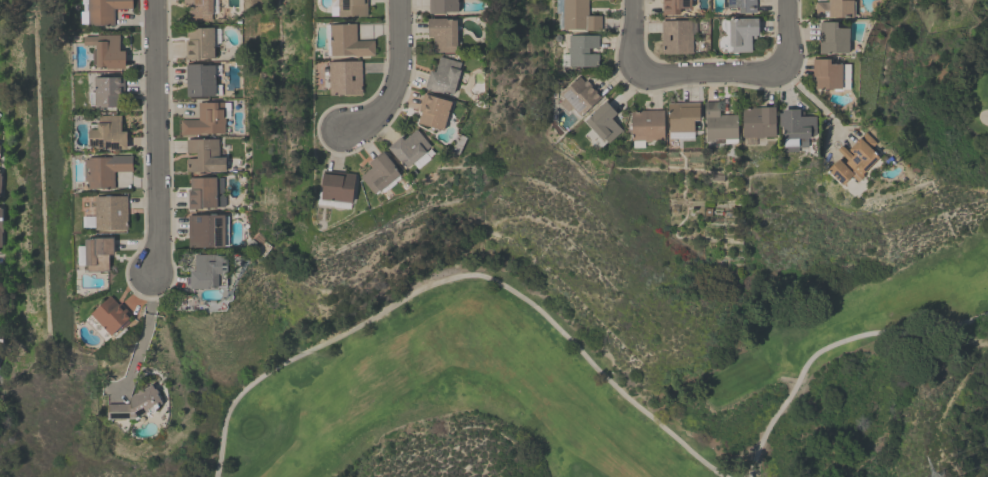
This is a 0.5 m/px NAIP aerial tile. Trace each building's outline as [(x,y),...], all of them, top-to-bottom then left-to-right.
[(88,25),(87,0),(131,0),(131,7),(114,7),(114,25),(88,25)] [(183,3),(183,0),(211,0),(211,13),(210,13),(210,20),(189,20),(189,3),(183,3)] [(337,15),(337,0),(366,0),(366,15),(337,15)] [(428,13),(428,0),(457,0),(457,10),(445,11),(445,13),(428,13)] [(556,12),(556,0),(588,0),(588,14),(601,15),(600,29),(562,29),(562,28),(558,28),(558,15),(559,15),(559,12),(556,12)] [(661,14),(660,0),(690,0),(690,14),(661,14)] [(722,8),(722,0),(754,0),(755,12),(738,12),(738,7),(728,7),(728,8),(722,8)] [(828,1),(828,0),(852,0),(852,1),(853,1),(853,15),(852,15),(852,16),(815,17),(814,1),(828,1)] [(728,19),(733,19),(733,18),(757,17),(757,38),(750,38),(751,51),(731,51),(731,45),(728,45),(728,34),(726,34),(725,28),(728,28),(728,19)] [(427,36),(426,18),(446,18),(446,19),(456,19),(456,51),(433,51),(433,36),(427,36)] [(660,20),(690,19),(690,32),(691,33),(692,53),(661,54),(660,20)] [(847,28),(847,53),(829,53),(819,53),(819,21),(835,21),(835,28),(847,28)] [(330,55),(330,54),(326,54),(326,37),(325,37),(325,24),(356,23),(356,40),(373,39),(373,55),(330,55)] [(187,27),(213,27),(213,57),(199,58),(199,59),(185,59),(184,39),(187,39),(187,27)] [(124,67),(96,67),(96,44),(84,45),(84,36),(96,36),(96,34),(119,34),(119,50),(124,50),(124,67)] [(597,66),(568,65),(569,54),(567,54),(567,47),(569,47),(569,35),(597,35),(597,47),(587,47),(587,54),(597,54),(597,66)] [(429,69),(434,70),(438,55),(460,61),(458,68),(459,69),(452,94),(442,91),(442,92),(424,87),(429,69)] [(849,88),(841,88),(841,90),(833,90),(833,88),(814,88),(814,76),(811,76),(811,58),(829,58),(829,63),(849,63),(849,88)] [(360,60),(359,93),(329,94),(328,61),(360,60)] [(214,95),(185,96),(184,63),(202,63),(202,64),(214,64),(214,84),(220,84),(220,94),(214,94),(214,95)] [(560,93),(578,76),(583,81),(585,79),(601,96),(580,115),(572,107),(567,111),(558,102),(563,97),(560,93)] [(95,107),(95,105),(90,105),(90,92),(95,92),(95,77),(123,77),(123,94),(118,94),(118,107),(95,107)] [(451,101),(442,130),(417,123),(420,111),(418,110),(423,92),(451,101)] [(610,118),(621,129),(608,142),(603,137),(601,139),(584,120),(605,100),(616,113),(610,118)] [(223,101),(223,102),(229,102),(229,109),(223,109),(223,133),(199,133),(199,134),(180,134),(179,118),(197,118),(197,101),(223,101)] [(698,101),(699,119),(693,120),(693,137),(668,138),(667,102),(698,101)] [(718,114),(736,113),(737,138),(736,138),(736,142),(714,143),(714,139),(705,140),(705,117),(704,117),(703,101),(718,101),(718,114)] [(774,106),(775,136),(763,136),(762,137),(755,137),(755,136),(742,136),(741,107),(774,106)] [(798,108),(799,111),(802,111),(802,116),(815,115),(815,134),(809,135),(809,137),(807,138),(807,147),(797,147),(797,150),(783,151),(783,133),(782,133),(781,126),(778,126),(778,113),(781,113),(781,109),(798,108)] [(630,110),(663,109),(664,139),(649,140),(649,141),(644,141),(644,147),(632,147),(632,140),(630,140),(630,110)] [(88,146),(88,128),(96,128),(96,122),(98,122),(98,114),(121,114),(121,131),(126,131),(126,148),(107,149),(107,147),(97,147),(97,145),(88,146)] [(400,137),(403,141),(415,130),(429,146),(424,150),(426,152),(425,152),(430,158),(418,169),(412,162),(406,168),(389,147),(400,137)] [(878,156),(862,173),(863,175),(856,182),(849,175),(841,183),(826,169),(837,158),(843,163),(846,160),(836,149),(841,144),(851,155),(853,154),(848,149),(854,142),(854,141),(858,137),(859,137),(864,131),(876,142),(870,148),(878,156)] [(218,138),(218,157),(224,157),(224,171),(186,171),(186,158),(196,158),(196,152),(186,152),(186,138),(218,138)] [(372,166),(368,162),(382,150),(397,168),(396,169),(399,173),(402,170),(408,179),(386,197),(380,190),(379,191),(378,190),(373,194),(359,177),(372,166)] [(131,170),(113,171),(113,188),(88,188),(88,181),(84,181),(84,157),(111,156),(111,155),(131,155),(131,170)] [(349,207),(317,203),(318,191),(321,191),(322,187),(320,187),(322,174),(343,176),(344,172),(355,174),(351,202),(350,201),(349,207)] [(216,207),(202,207),(202,209),(187,209),(186,188),(189,188),(189,177),(216,176),(216,178),(222,177),(222,195),(224,196),(224,204),(223,206),(216,207)] [(126,195),(127,229),(95,229),(94,196),(104,196),(104,194),(110,194),(110,195),(126,195)] [(187,247),(187,214),(223,214),(224,247),(187,247)] [(108,270),(86,271),(86,265),(84,265),(84,239),(94,239),(94,237),(113,237),(113,254),(108,254),(108,270)] [(215,254),(215,255),(225,255),(226,274),(218,274),(218,286),(208,286),(208,287),(190,288),(190,271),(194,271),(194,254),(215,254)] [(90,313),(109,295),(118,304),(119,302),(131,314),(126,319),(128,321),(121,328),(119,326),(110,334),(90,313)] [(129,403),(129,396),(151,384),(153,388),(155,388),(157,392),(156,393),(162,402),(158,404),(158,406),(157,407),(156,408),(155,408),(155,409),(155,411),(153,412),(152,412),(151,412),(149,412),(148,411),(135,418),(107,419),(106,404),(129,403)]
